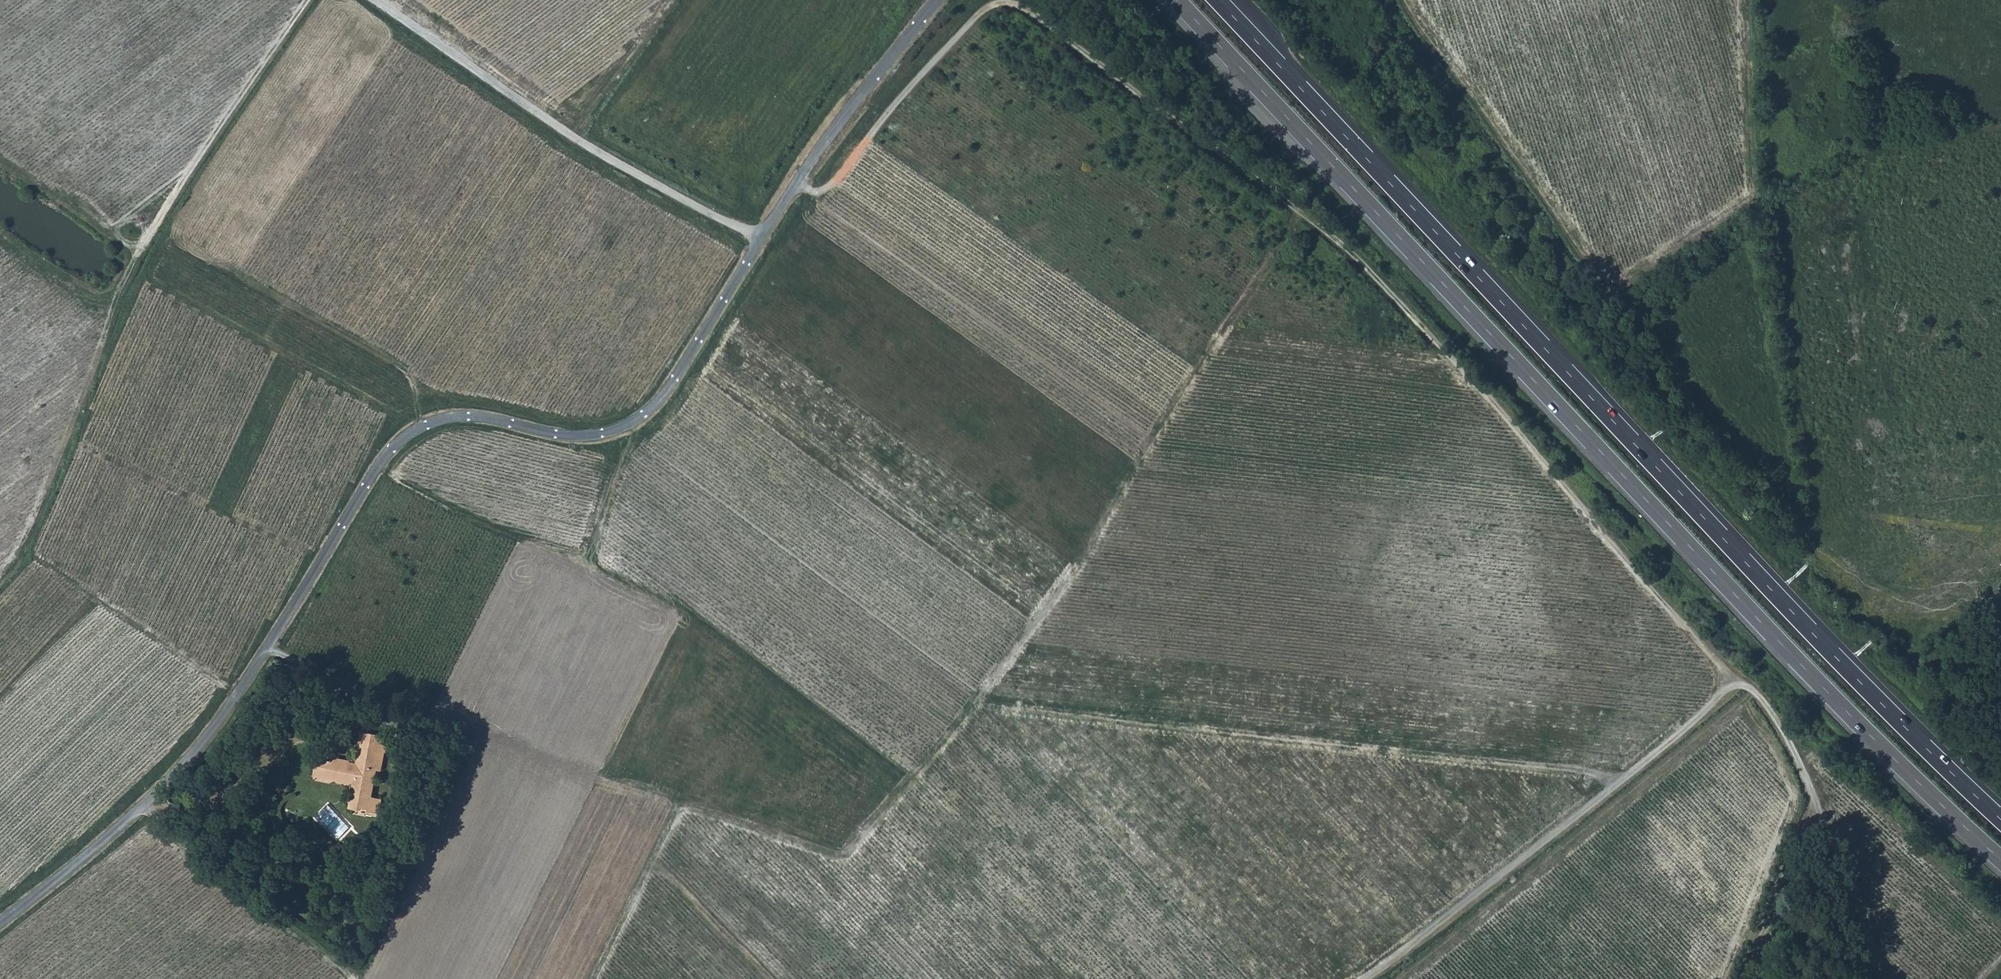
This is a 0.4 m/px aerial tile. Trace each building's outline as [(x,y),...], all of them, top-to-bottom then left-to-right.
[(1992,447),(1994,457),(2000,455),(2000,445),(1992,447)] [(352,784),(348,809),(361,811),(361,809),(368,810),(368,813),(380,814),(383,799),(373,798),(378,771),(382,771),(385,753),(386,753),(390,737),(361,731),(355,755),(357,756),(356,763),(350,762),(351,760),(338,758),(338,760),(318,755),(313,776),(352,784)]
